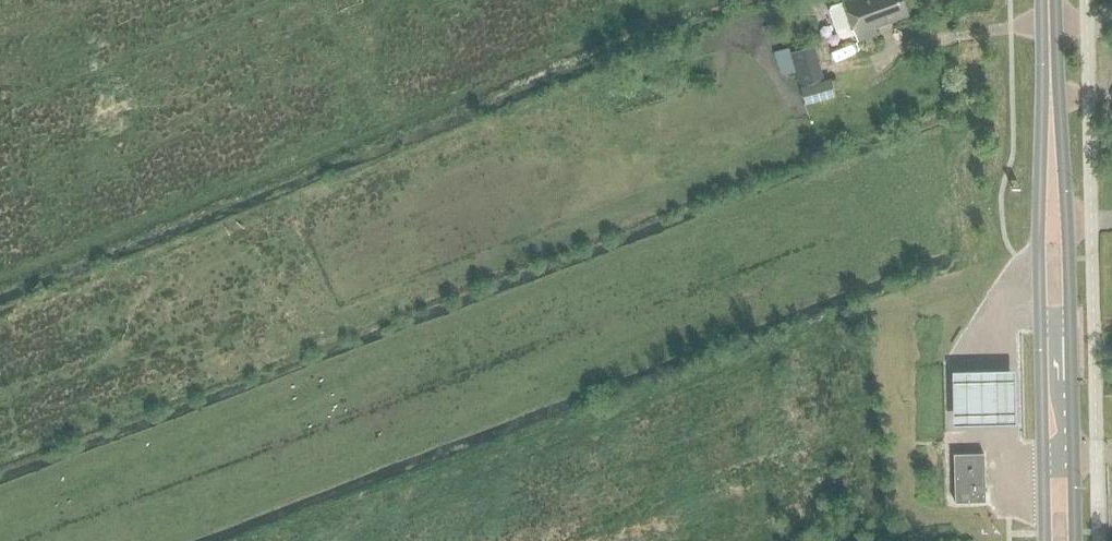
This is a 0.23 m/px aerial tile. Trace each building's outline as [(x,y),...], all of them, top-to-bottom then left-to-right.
[(842,0),(828,6),(826,11),(837,37),(841,38),(854,33),(857,41),(877,34),(874,27),(907,15),(902,0),(841,0),(842,0)] [(797,86),(821,79),(812,45),(788,52),(793,71),(797,86)] [(821,79),(797,86),(803,104),(833,96),(827,77),(821,79)] [(1003,370),(949,371),(951,426),(1005,425),(1013,425),(1012,370),(1003,370)] [(984,455),(954,455),(955,504),(986,503),(984,455)]
